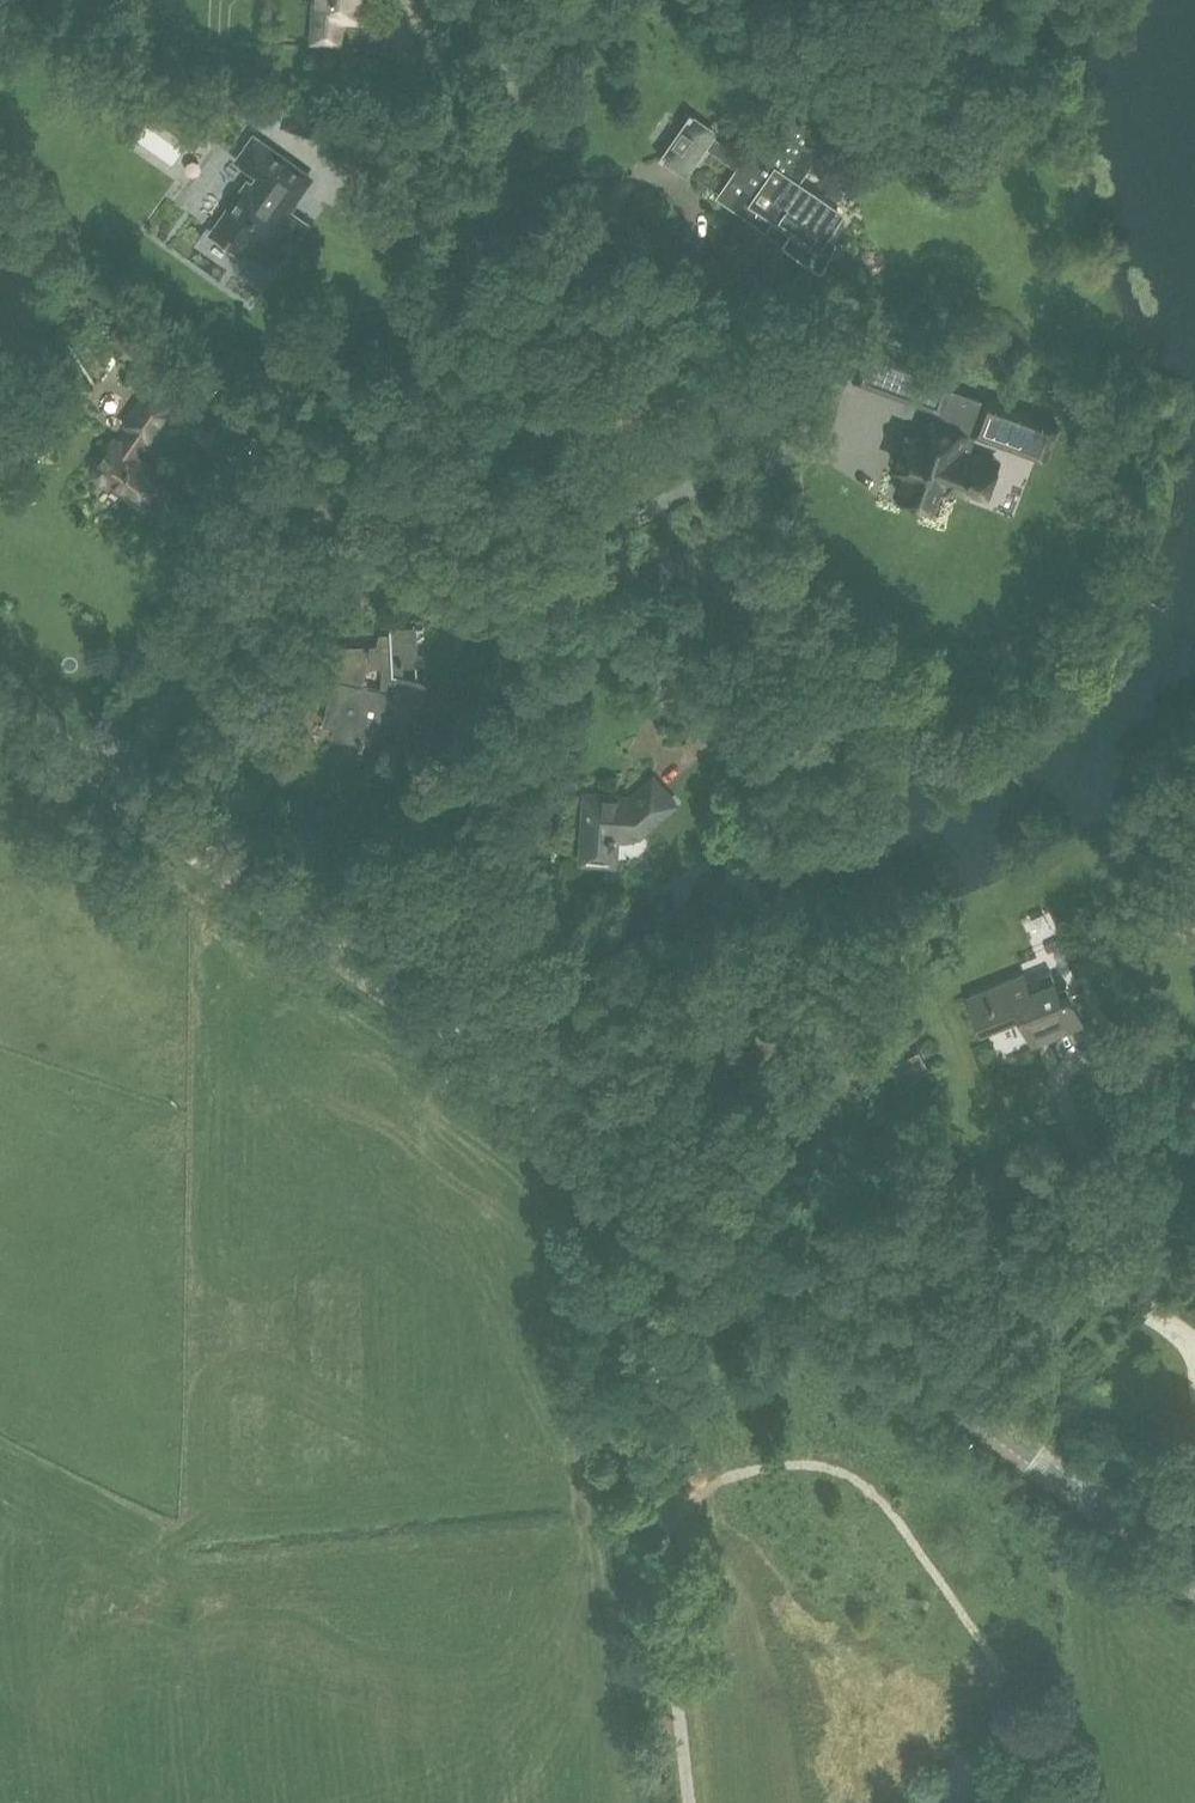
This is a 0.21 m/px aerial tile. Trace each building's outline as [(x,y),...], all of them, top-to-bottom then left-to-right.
[(340,41),(342,17),(361,18),(362,0),(322,0),(317,0),(316,0),(313,39),(340,41)] [(330,70),(355,68),(354,46),(328,48),(330,70)] [(810,260),(824,269),(839,239),(828,233),(824,230),(837,210),(797,183),(844,115),(816,95),(810,104),(791,91),(772,118),(776,121),(725,196),(763,222),(772,214),(792,227),(782,241),(810,260)] [(660,155),(687,174),(720,130),(692,110),(660,155)] [(251,237),(280,257),(305,222),(285,208),(293,196),(295,198),(311,176),(255,136),(239,158),(262,174),(254,186),(249,182),(215,231),(242,250),(251,237)] [(817,194),(843,212),(863,182),(837,165),(817,194)] [(130,305),(107,338),(181,389),(203,356),(130,305)] [(906,514),(913,492),(999,523),(1013,487),(934,460),(941,435),(1062,471),(1075,419),(913,374),(917,364),(797,331),(783,383),(902,417),(893,446),(883,443),(880,450),(869,445),(860,474),(871,478),(864,499),(906,514)] [(135,488),(150,499),(170,472),(153,460),(151,463),(136,452),(148,435),(153,438),(180,400),(154,382),(127,420),(134,425),(123,440),(116,435),(94,465),(95,471),(104,477),(111,475),(133,491),(135,488)] [(372,740),(374,733),(412,742),(427,678),(395,670),(395,663),(418,662),(416,626),(392,627),(392,632),(382,632),(382,642),(339,643),(340,663),(337,677),(327,719),(338,721),(335,731),(372,740)] [(582,859),(616,861),(618,833),(627,833),(635,827),(641,833),(676,801),(654,777),(631,798),(619,797),(619,796),(586,793),(582,859)] [(1194,893),(1194,864),(1183,871),(1194,893)] [(1022,1010),(1034,1041),(1084,1021),(1068,984),(1059,987),(1052,970),(1027,980),(1024,973),(969,995),(982,1027),(1022,1010)] [(889,1068),(898,1084),(919,1073),(910,1056),(889,1068)]
